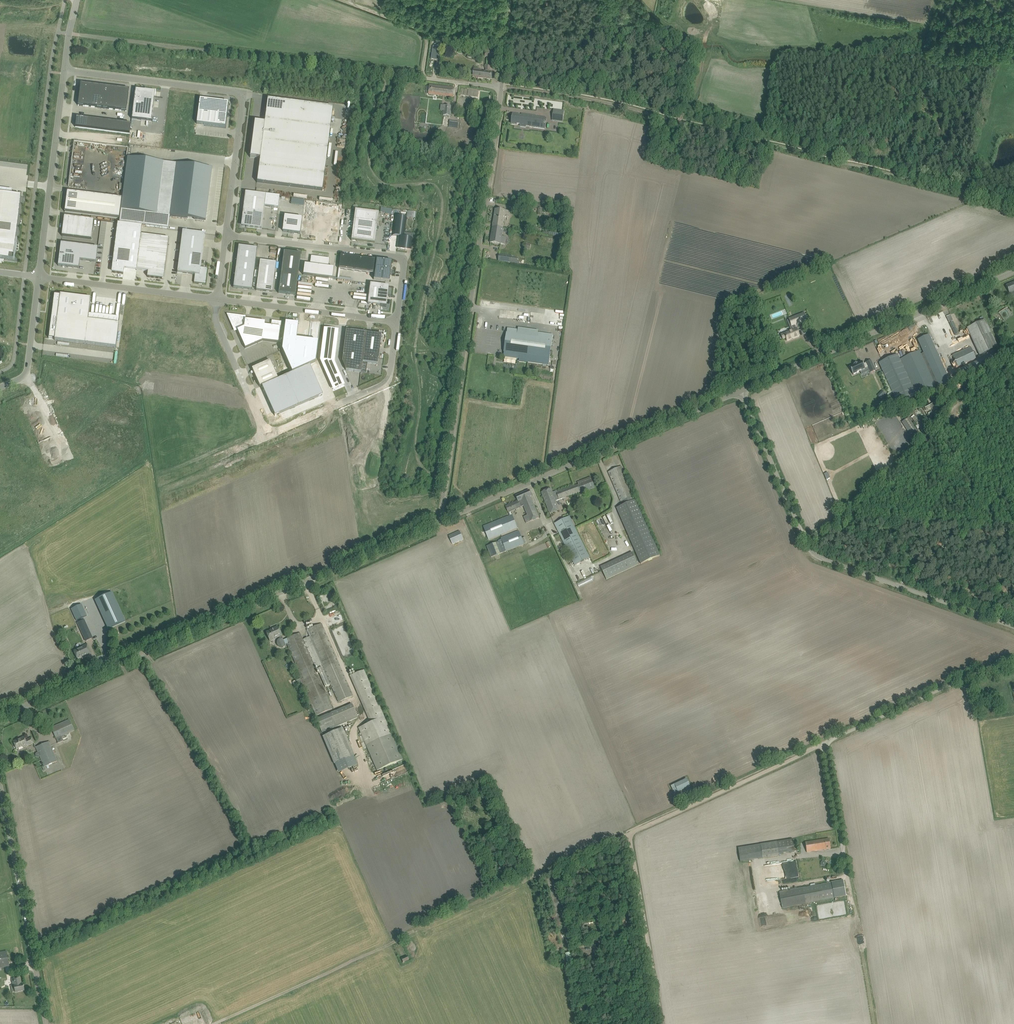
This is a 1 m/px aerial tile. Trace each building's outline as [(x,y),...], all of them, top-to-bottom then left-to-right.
[(486,68),(486,71),(481,71),(482,70),(474,69),(473,77),(491,79),(492,72),(490,72),(490,71),(491,65),(486,65),(485,68),(486,68)] [(91,96),(93,85),(81,84),(79,95),(91,96)] [(105,87),(93,85),(91,96),(104,98),(105,87)] [(429,94),(448,96),(453,97),(454,88),(430,85),(429,94)] [(104,98),(116,99),(117,88),(105,87),(104,98)] [(129,90),(117,88),(116,99),(128,101),(129,90)] [(155,92),(135,89),(132,119),(151,122),(155,92)] [(79,95),(78,105),(90,107),(91,96),(79,95)] [(104,98),(91,96),(90,107),(102,109),(104,98)] [(116,99),(104,98),(102,109),(114,110),(116,99)] [(128,101),(116,99),(114,110),(126,112),(128,101)] [(200,99),(196,124),(225,127),(228,103),(200,99)] [(260,159),(257,182),(322,191),(333,108),(268,99),(265,123),(260,122),(259,125),(256,128),(255,134),(253,133),(250,157),(260,159)] [(443,116),(451,116),(452,106),(445,105),(443,116)] [(553,120),(562,122),(564,111),(554,110),(553,120)] [(512,124),(517,125),(517,124),(521,124),(520,126),(526,127),(526,125),(530,126),(545,128),(545,125),(542,125),(542,121),(546,121),(546,119),(542,118),(542,119),(536,118),(536,116),(522,114),(522,116),(520,116),(520,115),(513,114),(512,124)] [(76,117),(75,127),(86,129),(87,119),(76,117)] [(87,119),(86,129),(97,130),(98,120),(87,119)] [(98,120),(97,130),(108,131),(109,121),(98,120)] [(109,121),(108,131),(119,133),(120,123),(109,121)] [(120,123),(119,133),(130,134),(131,124),(120,123)] [(127,158),(121,210),(157,214),(163,162),(127,158)] [(176,164),(170,216),(206,221),(212,168),(176,164)] [(66,202),(65,212),(119,219),(122,199),(71,193),(71,192),(67,192),(66,202)] [(266,195),(245,192),(242,221),(243,221),(242,225),(246,226),(246,227),(262,229),(265,207),(266,195)] [(0,193),(0,258),(13,260),(21,196),(0,193)] [(266,195),(265,207),(278,208),(280,197),(266,195)] [(296,208),(302,208),(303,199),(290,198),(290,204),(297,204),(296,208)] [(495,209),(493,226),(504,228),(506,215),(510,216),(511,212),(495,209)] [(355,210),(351,241),(375,244),(379,213),(355,210)] [(64,216),(62,236),(91,240),(94,220),(64,216)] [(302,218),(284,216),(283,226),(283,231),(288,232),(300,234),(302,218)] [(395,216),(392,235),(398,236),(397,246),(408,248),(411,248),(412,243),(413,238),(404,237),(407,217),(395,216)] [(118,223),(112,265),(114,265),(113,273),(123,274),(125,257),(138,259),(136,270),(148,272),(147,277),(162,279),(163,271),(165,271),(169,238),(141,235),(142,226),(118,223)] [(493,226),(490,243),(495,244),(501,244),(505,245),(505,241),(502,241),(504,228),(493,226)] [(205,234),(182,231),(177,272),(195,275),(194,283),(205,284),(207,268),(200,267),(205,234)] [(98,247),(61,243),(58,266),(79,268),(80,260),(96,262),(98,247)] [(238,246),(233,288),(252,290),(257,248),(238,246)] [(284,252),(278,293),(296,295),(301,254),(284,252)] [(498,261),(519,264),(520,262),(517,261),(518,258),(512,257),(513,256),(499,254),(498,261)] [(392,261),(340,255),(338,269),(374,274),(374,280),(389,282),(392,261)] [(330,259),(311,256),(310,265),(304,264),(303,275),(333,279),(334,268),(329,267),(330,259)] [(256,290),(272,293),(276,263),(260,261),(256,290)] [(386,307),(389,286),(370,284),(367,304),(386,307)] [(54,295),(49,338),(55,339),(54,340),(116,348),(119,324),(88,320),(91,298),(60,294),(60,296),(54,295)] [(554,322),(555,311),(545,311),(544,322),(554,322)] [(804,313),(798,315),(789,319),(792,326),(790,326),(791,331),(782,335),(783,339),(786,338),(787,341),(799,336),(797,329),(796,329),(795,325),(807,320),(804,313)] [(760,314),(751,317),(743,319),(747,329),(762,324),(763,323),(760,314)] [(245,349),(263,341),(265,325),(265,322),(245,319),(245,320),(242,320),(243,317),(229,316),(234,328),(237,327),(238,330),(237,330),(245,349)] [(967,328),(980,356),(998,347),(985,320),(967,328)] [(265,325),(263,341),(279,343),(281,327),(280,327),(281,322),(272,321),(271,326),(265,325)] [(282,350),(292,373),(309,365),(316,362),(318,342),(297,339),(298,324),(285,322),(282,348),(282,350)] [(506,346),(504,357),(519,359),(519,360),(549,364),(551,352),(552,346),(552,340),(528,336),(529,330),(518,328),(518,330),(508,329),(507,339),(506,346)] [(324,329),(320,361),(333,391),(345,386),(335,363),(339,331),(324,329)] [(346,330),(342,361),(346,370),(361,372),(362,362),(378,364),(381,334),(346,330)] [(951,383),(944,368),(929,335),(918,340),(924,353),(921,355),(919,351),(900,360),(897,355),(879,363),(898,405),(939,386),(939,388),(951,383)] [(952,364),(954,368),(975,358),(971,349),(953,357),(956,362),(952,364)] [(955,371),(958,380),(996,362),(993,354),(955,371)] [(851,366),(851,367),(850,367),(853,374),(856,373),(856,374),(858,373),(857,373),(865,369),(868,367),(870,373),(876,370),(871,360),(866,363),(863,365),(862,362),(861,362),(860,362),(859,362),(859,363),(858,364),(857,363),(854,365),(853,366),(852,365),(851,366)] [(260,387),(278,379),(270,361),(252,369),(260,387)] [(292,373),(262,386),(275,417),(323,395),(309,365),(292,373)] [(882,391),(877,396),(882,400),(887,395),(882,391)] [(933,394),(933,393),(925,397),(926,401),(934,397),(935,398),(938,396),(936,392),(933,394)] [(939,404),(937,405),(935,400),(924,406),(924,407),(923,408),(925,411),(926,411),(931,409),(934,415),(940,411),(942,414),(945,412),(945,413),(948,412),(947,411),(949,410),(947,407),(942,409),(939,404)] [(903,422),(908,429),(911,434),(917,430),(909,417),(903,422)] [(622,501),(624,505),(617,508),(641,564),(660,556),(636,500),(634,496),(622,466),(609,472),(621,501),(622,501)] [(542,492),(544,497),(550,514),(559,510),(556,501),(580,492),(583,491),(583,492),(595,487),(591,479),(580,483),(580,484),(577,485),(557,492),(557,491),(553,493),(551,489),(542,492)] [(483,526),(485,531),(489,540),(505,533),(507,533),(518,528),(513,515),(512,515),(510,512),(524,506),(531,521),(539,518),(530,497),(532,496),(529,490),(516,496),(518,501),(506,506),(510,516),(483,526)] [(554,524),(561,537),(575,565),(590,558),(569,516),(554,524)] [(449,536),(451,540),(453,544),(463,539),(459,531),(449,536)] [(491,557),(524,544),(522,539),(519,531),(499,539),(500,541),(487,546),(491,557)] [(601,567),(607,579),(638,565),(632,552),(601,567)] [(112,593),(95,600),(108,629),(125,622),(112,593)] [(81,604),(71,609),(76,621),(87,616),(81,604)] [(84,620),(77,623),(83,635),(90,632),(84,620)] [(301,685),(301,686),(299,687),(301,690),(303,689),(304,693),(303,693),(308,705),(311,704),(316,715),(318,714),(318,715),(333,709),(317,672),(318,671),(325,687),(331,684),(338,702),(353,696),(322,624),(307,630),(310,637),(303,640),(300,633),(284,640),(278,626),(271,629),(271,630),(266,632),(270,641),(279,637),(280,638),(279,639),(278,639),(278,640),(277,640),(277,641),(277,642),(277,643),(277,644),(277,645),(278,646),(278,647),(279,647),(280,648),(281,648),(282,648),(283,648),(283,647),(286,646),(285,644),(287,643),(303,679),(301,680),(303,685),(301,685)] [(74,651),(75,654),(77,659),(87,654),(87,655),(91,653),(87,644),(83,646),(83,647),(74,651)] [(370,723),(359,728),(377,770),(403,759),(364,670),(350,676),(370,723)] [(358,717),(352,704),(316,719),(322,732),(358,717)] [(58,743),(63,741),(61,736),(74,730),(69,720),(51,728),(56,738),(58,743)] [(354,756),(343,728),(323,737),(334,764),(354,756)] [(34,743),(31,738),(25,741),(24,737),(13,742),(16,749),(23,746),(24,747),(34,743)] [(36,747),(44,767),(57,761),(49,742),(36,747)] [(671,786),(675,794),(690,787),(687,779),(671,786)] [(499,828),(492,831),(494,836),(501,832),(499,828)] [(754,846),(739,848),(741,861),(756,859),(763,858),(779,855),(779,854),(795,851),(793,839),(777,842),(761,845),(754,846)] [(829,839),(824,840),(805,842),(807,852),(831,849),(829,839)] [(846,896),(843,880),(779,892),(782,908),(846,896)] [(2,952),(0,952),(0,968),(9,966),(7,951),(2,952)] [(12,992),(15,991),(15,992),(24,990),(23,984),(21,984),(20,977),(12,979),(13,982),(14,984),(11,985),(12,992)] [(576,988),(582,990),(584,981),(579,980),(576,988)]
